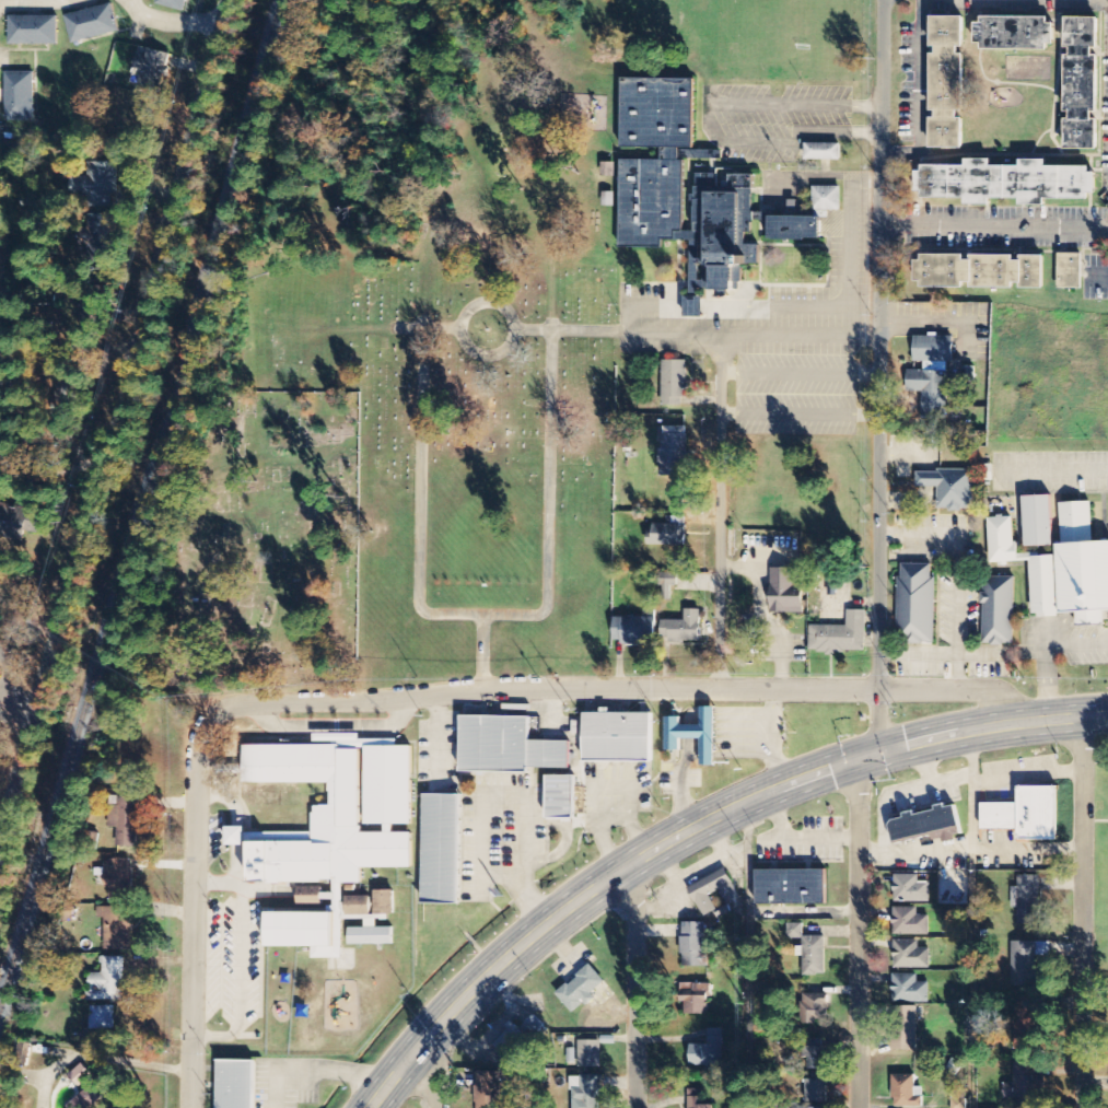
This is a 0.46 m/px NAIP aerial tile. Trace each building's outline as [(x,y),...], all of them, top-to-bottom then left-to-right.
[(155,5),(184,13),(187,0),(157,0),(155,5)] [(66,18),(72,45),(119,33),(112,4),(66,18)] [(968,14),(934,14),(933,147),(966,148),(968,14)] [(1057,47),(1057,15),(979,15),(979,47),(1057,47)] [(1103,15),(1069,15),(1068,148),(1100,148),(1103,15)] [(10,16),(9,45),(57,45),(57,18),(10,16)] [(148,50),(145,58),(136,55),(132,68),(141,70),(137,88),(160,94),(163,79),(166,79),(170,68),(166,67),(170,56),(148,50)] [(4,72),(4,123),(34,123),(34,72),(4,72)] [(623,80),(622,147),(663,148),(663,161),(622,160),(620,246),(662,247),(662,240),(691,240),(690,296),(684,295),(684,318),(703,318),(703,290),(739,291),(739,284),(743,284),(743,265),(759,265),(759,245),(762,245),(762,238),(820,238),(820,218),(773,217),(773,213),(753,213),(754,175),(733,175),(733,170),(716,168),(716,174),(697,173),(696,233),(681,233),(683,159),(721,160),(721,153),(692,153),(693,81),(623,80)] [(841,161),(841,144),(806,143),(806,160),(841,161)] [(920,200),(1095,200),(1095,165),(1050,165),(1050,158),(1023,158),(1023,164),(993,164),(993,158),(968,158),(968,163),(920,163),(920,200)] [(86,163),(85,177),(67,177),(67,194),(86,195),(86,207),(108,207),(108,194),(115,194),(115,164),(86,163)] [(614,177),(615,163),(602,163),(602,177),(614,177)] [(841,187),(814,187),(814,211),(841,210),(841,187)] [(85,214),(85,259),(109,259),(109,234),(123,234),(123,215),(85,214)] [(1083,252),(1059,252),(1059,288),(1083,288),(1083,252)] [(1047,288),(1047,254),(914,253),(914,285),(1047,288)] [(686,361),(662,361),(662,406),(687,405),(686,361)] [(687,464),(686,427),(660,427),(661,477),(682,476),(682,464),(687,464)] [(939,488),(938,510),(974,511),(975,471),(916,470),(916,488),(939,488)] [(1026,494),(1027,545),(1054,545),(1053,494),(1026,494)] [(1094,541),(1093,501),(1060,502),(1062,552),(1015,555),(1014,515),(989,516),(991,562),(1031,561),(1034,615),(1107,611),(1107,541),(1094,541)] [(651,546),(685,547),(686,525),(651,524),(651,546)] [(899,562),(899,641),(936,641),(936,562),(899,562)] [(803,614),(803,587),(797,587),(797,569),(770,569),(771,614),(803,614)] [(671,601),(671,587),(677,586),(677,574),(660,574),(661,601),(671,601)] [(1015,575),(984,575),(984,642),(1015,642),(1015,575)] [(701,611),(684,611),(684,621),(662,620),(662,643),(700,644),(701,611)] [(865,654),(866,611),(848,611),(848,627),(810,626),(810,653),(865,654)] [(614,645),(655,645),(656,618),(614,618),(614,645)] [(666,752),(681,752),(681,740),(701,740),(701,767),(715,767),(715,708),(701,708),(701,726),(681,726),(681,718),(666,718),(666,752)] [(652,715),(584,713),(583,762),(652,763),(652,715)] [(569,769),(569,742),(530,742),(530,718),(461,717),(460,773),(530,774),(530,768),(569,769)] [(245,745),(245,782),(331,782),(331,804),(316,804),(316,812),(312,812),(312,841),(252,841),(252,885),(365,885),(365,868),(411,868),(411,832),(361,832),(361,749),(340,749),(340,745),(245,745)] [(366,746),(366,824),(413,824),(413,746),(366,746)] [(548,820),(576,820),(575,777),(547,777),(548,820)] [(1058,788),(1018,787),(1018,805),(982,804),(982,830),(1019,830),(1019,841),(1058,841),(1058,788)] [(461,796),(424,795),(422,905),(460,906),(461,796)] [(138,847),(139,798),(110,798),(109,828),(119,828),(118,847),(138,847)] [(956,805),(935,809),(935,810),(903,816),(903,820),(890,822),(894,843),(939,835),(941,842),(962,838),(956,805)] [(245,846),(245,828),(227,828),(227,847),(245,846)] [(104,889),(110,889),(109,900),(131,901),(132,861),(105,860),(104,889)] [(688,887),(703,920),(718,913),(710,896),(721,892),(727,905),(740,899),(726,870),(688,887)] [(825,870),(756,872),(757,907),(826,905),(825,870)] [(930,903),(930,877),(894,876),(894,903),(930,903)] [(1019,925),(1041,925),(1040,876),(1018,877),(1019,925)] [(300,887),(300,902),(325,902),(325,887),(300,887)] [(376,890),(376,912),(395,912),(395,890),(376,890)] [(348,895),(348,914),(372,914),(372,895),(348,895)] [(104,950),(131,950),(132,908),(105,908),(104,950)] [(929,936),(929,917),(918,917),(918,908),(894,908),(893,936),(929,936)] [(269,913),(269,949),(313,949),(313,957),(336,957),(337,914),(269,913)] [(707,968),(706,924),(681,925),(682,969),(707,968)] [(787,940),(803,940),(804,925),(788,924),(787,940)] [(349,926),(349,944),(395,944),(395,926),(349,926)] [(825,937),(803,937),(804,976),(826,976),(825,937)] [(930,970),(930,949),(919,949),(919,941),(894,941),(894,969),(930,970)] [(1011,987),(1039,987),(1040,957),(1050,957),(1050,943),(1012,943),(1011,987)] [(124,958),(103,957),(102,974),(88,974),(88,1001),(123,1002),(124,958)] [(556,995),(574,1016),(594,998),(591,995),(605,983),(590,965),(556,995)] [(930,983),(918,983),(918,975),(893,975),(892,1003),(929,1004),(930,983)] [(709,1016),(710,985),(686,984),(685,1015),(709,1016)] [(828,1024),(829,995),(802,995),(801,1023),(828,1024)] [(1035,1003),(1013,1003),(1014,1051),(1036,1051),(1035,1003)] [(113,1006),(90,1007),(91,1031),(114,1030),(113,1006)] [(894,1051),(917,1051),(916,1008),(893,1008),(894,1051)] [(529,1040),(513,1025),(494,1044),(510,1060),(529,1040)] [(723,1030),(708,1030),(708,1046),(690,1046),(690,1067),(723,1067),(723,1030)] [(601,1069),(601,1042),(579,1042),(579,1068),(601,1069)] [(807,1103),(827,1103),(828,1048),(808,1047),(807,1103)] [(255,1062),(218,1061),(217,1107),(254,1107),(255,1062)] [(93,1076),(82,1064),(69,1077),(80,1088),(93,1076)] [(1014,1085),(1004,1085),(1004,1099),(1019,1099),(1019,1106),(1043,1106),(1044,1078),(1037,1078),(1037,1065),(1015,1065),(1014,1085)] [(477,1072),(477,1107),(501,1107),(502,1073),(477,1072)] [(916,1088),(915,1076),(893,1077),(894,1107),(920,1107),(924,1107),(923,1088),(916,1088)] [(600,1077),(572,1078),(572,1107),(600,1107),(600,1077)] [(967,1092),(952,1092),(952,1107),(966,1107),(967,1092)] [(84,1107),(97,1107),(97,1097),(67,1098),(68,1107),(84,1107)]
